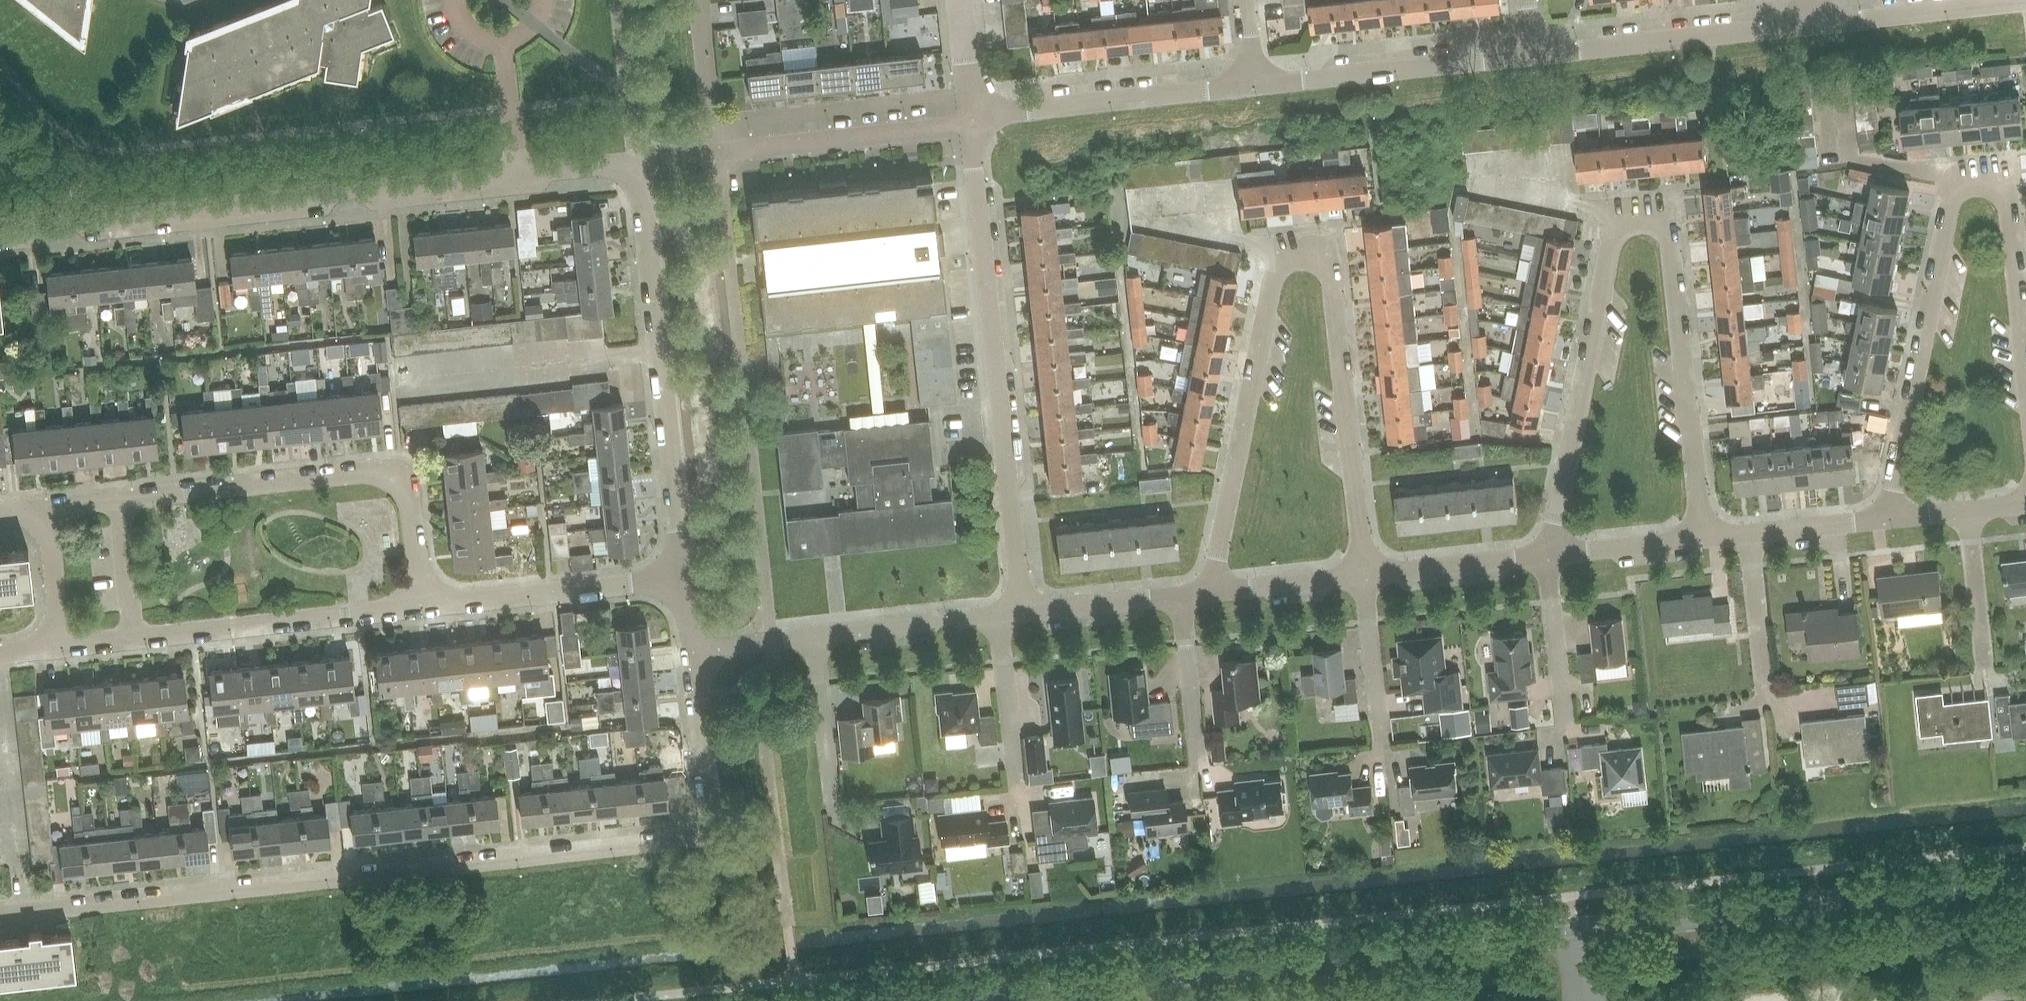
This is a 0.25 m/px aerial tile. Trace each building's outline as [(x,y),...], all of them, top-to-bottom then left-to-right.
[(83,42),(89,0),(30,0),(83,42)] [(188,36),(176,121),(318,65),(318,62),(326,63),(324,77),(357,82),(362,48),(394,35),(381,4),(368,9),(365,2),(369,1),(369,0),(280,0),(188,36)] [(850,11),(875,9),(874,0),(849,0),(850,11)] [(918,15),(916,0),(890,0),(891,7),(903,6),(904,16),(918,15)] [(1043,12),(1052,11),(1051,0),(1042,0),(1043,12)] [(1062,0),(1051,0),(1052,11),(1063,10),(1062,0)] [(1309,3),(1310,3),(1311,13),(1311,15),(1313,30),(1336,27),(1333,0),(1309,0),(1309,3)] [(1336,27),(1359,25),(1357,0),(1333,0),(1336,27)] [(1359,25),(1383,22),(1381,0),(1357,0),(1359,25)] [(1383,22),(1406,20),(1404,0),(1381,0),(1383,22)] [(1406,20),(1430,17),(1428,0),(1404,0),(1406,20)] [(1430,17),(1454,14),(1453,0),(1428,0),(1430,17)] [(1454,14),(1477,12),(1476,0),(1453,0),(1454,14)] [(1477,12),(1501,9),(1500,0),(1476,0),(1477,12)] [(1024,12),(1023,1),(1003,3),(1004,14),(1024,12)] [(1196,15),(1199,42),(1222,39),(1220,13),(1219,3),(1195,6),(1196,15)] [(1306,3),(1284,6),(1285,17),(1307,15),(1306,3)] [(1175,44),(1199,42),(1196,15),(1195,6),(1183,7),(1183,9),(1171,10),(1175,44)] [(741,35),(768,32),(766,9),(738,12),(741,35)] [(1151,47),(1175,44),(1171,10),(1166,11),(1164,10),(1159,11),(1157,12),(1148,13),(1149,20),(1151,47)] [(1025,23),(1024,12),(1004,14),(1005,25),(1025,23)] [(1151,47),(1149,20),(1136,22),(1135,12),(1124,13),(1128,49),(1151,47)] [(1104,52),(1128,49),(1124,13),(1100,16),(1104,52)] [(846,16),(836,17),(838,33),(848,32),(846,16)] [(1081,55),(1104,52),(1100,16),(1090,17),(1091,27),(1078,28),(1081,55)] [(1026,33),(1025,23),(1005,25),(1006,36),(1026,33)] [(1057,57),(1081,55),(1078,28),(1054,31),(1057,57)] [(1033,60),(1057,57),(1054,31),(1031,33),(1033,60)] [(1028,45),(1026,33),(1006,36),(1007,47),(1028,45)] [(816,46),(780,50),(781,51),(783,69),(818,65),(816,46)] [(767,56),(746,59),(748,73),(783,69),(781,51),(766,53),(767,56)] [(890,84),(925,80),(922,54),(887,58),(890,84)] [(852,61),(855,88),(890,84),(887,58),(852,61)] [(821,92),(855,88),(852,61),(818,65),(821,92)] [(1996,65),(1997,75),(2013,74),(2012,64),(1996,65)] [(786,95),(821,92),(818,65),(783,69),(786,95)] [(1983,77),(1997,75),(1996,65),(1982,67),(1983,77)] [(1957,69),(1958,79),(1973,78),(1972,67),(1957,69)] [(750,99),(786,95),(783,69),(748,73),(750,99)] [(1943,81),(1958,79),(1957,69),(1942,70),(1943,81)] [(1892,73),(1877,74),(1879,89),(1893,87),(1892,73)] [(1852,77),(1854,88),(1877,86),(1875,74),(1852,77)] [(1812,92),(1811,81),(1790,83),(1791,95),(1812,92)] [(1854,88),(1855,98),(1878,96),(1877,86),(1854,88)] [(2003,135),(1999,98),(1999,90),(1989,91),(1990,99),(1980,100),(1984,137),(2003,135)] [(1813,103),(1812,92),(1791,95),(1792,105),(1813,103)] [(1945,141),(1941,104),(1940,92),(1921,94),(1922,106),(1926,143),(1945,141)] [(1984,137),(1980,100),(1979,92),(1971,93),(1972,101),(1961,102),(1964,139),(1984,137)] [(1964,139),(1961,102),(1960,95),(1948,97),(1948,103),(1941,104),(1945,141),(1964,139)] [(1855,98),(1856,109),(1879,106),(1878,96),(1855,98)] [(2003,135),(2024,132),(2020,96),(1999,98),(2003,135)] [(1813,103),(1792,105),(1793,115),(1814,113),(1813,103)] [(1856,109),(1857,120),(1880,118),(1879,106),(1856,109)] [(1906,145),(1926,143),(1922,106),(1902,108),(1906,145)] [(1814,113),(1793,115),(1794,126),(1815,124),(1814,113)] [(1686,128),(1684,114),(1675,115),(1677,129),(1686,128)] [(1655,172),(1652,142),(1651,127),(1634,129),(1633,118),(1625,118),(1627,144),(1630,175),(1655,172)] [(1857,120),(1858,131),(1881,129),(1880,118),(1857,120)] [(1576,142),(1574,120),(1561,121),(1564,143),(1576,142)] [(1564,143),(1561,121),(1551,122),(1553,144),(1564,143)] [(1553,144),(1551,122),(1539,123),(1542,145),(1553,144)] [(1542,145),(1539,123),(1528,125),(1531,146),(1542,145)] [(1815,124),(1794,126),(1795,138),(1816,135),(1815,124)] [(1531,146),(1528,125),(1518,126),(1520,147),(1531,146)] [(1520,147),(1518,126),(1507,127),(1509,149),(1520,147)] [(1509,149),(1507,127),(1496,128),(1499,150),(1509,149)] [(1499,150),(1496,128),(1485,129),(1487,151),(1499,150)] [(1487,151),(1485,129),(1475,130),(1477,152),(1487,151)] [(1625,129),(1617,130),(1618,141),(1626,141),(1625,129)] [(1858,131),(1859,142),(1882,140),(1881,129),(1858,131)] [(1477,152),(1475,130),(1462,132),(1464,153),(1477,152)] [(1816,135),(1795,138),(1796,149),(1817,146),(1816,135)] [(1681,170),(1706,167),(1703,136),(1678,139),(1681,170)] [(1655,172),(1681,170),(1678,139),(1652,142),(1655,172)] [(1860,153),(1883,150),(1882,140),(1859,142),(1860,153)] [(1604,178),(1630,175),(1627,144),(1601,147),(1604,178)] [(1817,146),(1796,149),(1797,159),(1819,157),(1817,146)] [(1580,180),(1604,178),(1601,147),(1577,150),(1580,180)] [(1348,150),(1336,151),(1338,167),(1349,166),(1348,150)] [(1236,177),(1234,155),(1221,156),(1224,178),(1236,177)] [(1224,178),(1221,156),(1211,157),(1213,179),(1224,178)] [(1213,179),(1211,157),(1200,159),(1202,181),(1213,179)] [(1819,157),(1797,159),(1799,170),(1820,168),(1819,157)] [(1202,181),(1200,159),(1189,160),(1192,182),(1202,181)] [(1192,182),(1189,160),(1178,161),(1181,183),(1192,182)] [(1291,210),(1288,180),(1275,181),(1274,169),(1261,170),(1262,183),(1266,213),(1291,210)] [(1792,188),(1789,169),(1770,171),(1773,191),(1792,188)] [(1869,183),(1871,173),(1850,169),(1848,178),(1869,183)] [(1343,204),(1368,202),(1365,172),(1339,175),(1343,204)] [(1317,207),(1343,204),(1339,175),(1313,177),(1317,207)] [(937,224),(932,177),(846,187),(845,180),(818,183),(819,190),(750,197),(756,244),(762,244),(767,283),(760,284),(765,331),(910,314),(921,407),(957,403),(941,264),(935,264),(930,225),(937,224)] [(1291,210),(1317,207),(1313,177),(1288,180),(1291,210)] [(1797,179),(1799,194),(1809,192),(1807,178),(1797,179)] [(1240,215),(1266,213),(1262,183),(1237,185),(1240,215)] [(1872,184),(1868,204),(1906,212),(1910,192),(1872,184)] [(1708,213),(1733,210),(1731,197),(1746,196),(1745,185),(1705,189),(1708,213)] [(1455,209),(1453,218),(1454,218),(1461,220),(1465,221),(1469,199),(1469,197),(1458,194),(1455,209)] [(1800,215),(1816,213),(1815,196),(1799,197),(1800,215)] [(1469,199),(1465,221),(1476,223),(1481,201),(1469,199)] [(1481,201),(1476,223),(1487,225),(1491,204),(1481,201)] [(1050,208),(1021,211),(1024,236),(1054,233),(1053,230),(1051,214),(1069,212),(1068,202),(1049,204),(1050,208)] [(1855,202),(1852,221),(1855,222),(1865,224),(1902,231),(1906,212),(1868,204),(1855,202)] [(1491,204),(1487,225),(1498,227),(1502,206),(1491,204)] [(1502,206),(1498,227),(1509,230),(1513,208),(1502,206)] [(1513,208),(1509,230),(1520,232),(1524,210),(1513,208)] [(1448,209),(1433,211),(1434,232),(1450,231),(1448,209)] [(1524,210),(1520,232),(1528,233),(1530,234),(1535,212),(1524,210)] [(1710,237),(1751,233),(1751,229),(1764,228),(1763,222),(1750,223),(1749,217),(1734,218),(1733,210),(1708,213),(1710,237)] [(1535,212),(1530,234),(1541,236),(1545,214),(1535,212)] [(1800,215),(1802,228),(1817,227),(1816,213),(1800,215)] [(574,242),(605,239),(602,214),(572,217),(573,225),(556,227),(558,243),(574,242)] [(1545,214),(1541,236),(1551,238),(1556,217),(1545,214)] [(1556,217),(1551,238),(1562,241),(1567,219),(1556,217)] [(1777,219),(1778,230),(1792,229),(1791,217),(1777,219)] [(1567,219),(1562,241),(1575,243),(1579,221),(1567,219)] [(533,221),(518,223),(520,236),(522,236),(534,235),(533,221)] [(1855,222),(1853,230),(1863,232),(1861,242),(1898,250),(1902,231),(1865,224),(1855,222)] [(1369,252),(1409,248),(1407,223),(1366,228),(1369,252)] [(486,227),(492,284),(503,283),(502,268),(503,268),(502,255),(514,254),(511,224),(486,227)] [(462,229),(466,259),(480,258),(483,285),(492,284),(486,227),(462,229)] [(1054,233),(1024,236),(1027,262),(1057,258),(1056,255),(1054,239),(1072,236),(1071,228),(1053,230),(1054,233)] [(454,260),(466,259),(462,229),(439,232),(442,262),(444,289),(455,288),(454,274),(455,274),(454,260)] [(1795,252),(1792,229),(1778,230),(1781,253),(1795,252)] [(1142,233),(1131,231),(1126,254),(1137,256),(1142,233)] [(444,289),(442,262),(439,232),(414,234),(418,264),(433,263),(435,290),(444,289)] [(1153,236),(1142,233),(1137,256),(1149,258),(1153,236)] [(1575,243),(1562,241),(1551,238),(1541,236),(1530,234),(1528,233),(1526,244),(1536,246),(1534,259),(1544,261),(1544,262),(1570,267),(1575,243)] [(1713,260),(1752,256),(1752,255),(1739,256),(1737,243),(1752,242),(1751,233),(1710,237),(1713,260)] [(535,246),(534,235),(522,236),(520,236),(517,237),(518,248),(535,246)] [(1164,238),(1153,236),(1149,258),(1160,260),(1164,238)] [(1477,247),(1476,236),(1462,237),(1464,249),(1477,247)] [(1175,240),(1164,238),(1160,260),(1170,263),(1175,240)] [(1819,252),(1817,238),(1802,239),(1804,253),(1807,253),(1817,252),(1819,252)] [(366,270),(378,269),(374,239),(350,241),(354,272),(357,298),(367,297),(366,287),(369,287),(368,280),(367,281),(366,270)] [(563,267),(577,266),(607,263),(605,239),(574,242),(560,243),(563,267)] [(1186,242),(1175,240),(1170,263),(1181,265),(1186,242)] [(1851,240),(1849,250),(1859,252),(1857,262),(1894,269),(1898,250),(1861,242),(1851,240)] [(357,298),(354,272),(350,241),(326,244),(330,274),(344,273),(347,299),(357,298)] [(1196,244),(1186,242),(1181,265),(1191,267),(1196,244)] [(316,276),(330,274),(326,244),(303,247),(306,277),(309,304),(318,303),(317,287),(316,276)] [(1207,247),(1196,244),(1191,267),(1202,269),(1207,247)] [(518,248),(519,257),(536,255),(535,246),(518,248)] [(309,304),(306,277),(303,247),(279,249),(282,279),(294,278),(295,289),(297,289),(299,305),(309,304)] [(1218,249),(1207,247),(1202,269),(1213,271),(1218,249)] [(1466,274),(1480,272),(1477,247),(1464,249),(1466,274)] [(1398,271),(1412,270),(1409,248),(1369,252),(1371,275),(1398,272),(1398,271)] [(271,280),(282,279),(279,249),(255,252),(258,282),(261,310),(262,319),(274,317),(271,296),(273,296),(271,280)] [(1228,251),(1218,249),(1213,271),(1224,273),(1228,251)] [(1241,254),(1228,251),(1224,273),(1236,276),(1241,254)] [(261,310),(258,282),(255,252),(231,255),(234,285),(249,283),(252,311),(261,310)] [(1797,275),(1795,252),(1781,253),(1783,277),(1797,275)] [(1817,252),(1807,253),(1809,270),(1819,269),(1817,252)] [(1057,258),(1027,262),(1029,287),(1059,284),(1059,279),(1057,264),(1075,262),(1074,253),(1056,255),(1057,258)] [(1454,266),(1453,256),(1439,257),(1440,268),(1454,266)] [(1715,283),(1755,280),(1752,256),(1713,260),(1715,283)] [(167,261),(170,291),(172,306),(195,303),(197,321),(214,319),(211,287),(195,289),(192,259),(167,261)] [(1565,291),(1570,267),(1544,262),(1532,259),(1527,283),(1565,291)] [(1848,260),(1846,270),(1855,272),(1857,262),(1848,260)] [(146,294),(170,291),(167,261),(143,264),(146,294)] [(1855,272),(1853,282),(1891,289),(1894,269),(1857,262),(1855,272)] [(557,292),(610,287),(607,263),(577,266),(578,279),(551,282),(552,292),(557,292)] [(126,333),(137,332),(134,306),(147,304),(146,294),(143,264),(119,266),(122,297),(124,307),(126,325),(126,333)] [(99,299),(122,297),(119,266),(95,269),(99,299)] [(1454,266),(1440,268),(1441,277),(1455,275),(1454,266)] [(85,301),(99,299),(95,269),(71,272),(74,302),(77,330),(88,328),(85,301)] [(1374,299),(1414,294),(1412,270),(1398,271),(1398,272),(1371,275),(1374,299)] [(77,330),(74,302),(71,272),(47,274),(51,305),(65,303),(68,331),(77,330)] [(1232,304),(1236,280),(1200,272),(1195,297),(1232,304)] [(1469,298),(1483,296),(1480,272),(1466,274),(1469,298)] [(1784,286),(1798,285),(1797,275),(1783,277),(1784,286)] [(1838,290),(1840,279),(1818,275),(1816,285),(1838,290)] [(1139,286),(1138,277),(1124,278),(1125,288),(1139,286)] [(1059,284),(1029,287),(1032,312),(1062,309),(1061,305),(1060,288),(1077,287),(1076,278),(1059,279),(1059,284)] [(1718,307),(1763,302),(1763,301),(1744,303),(1742,291),(1756,290),(1755,281),(1755,280),(1715,283),(1718,307)] [(1115,281),(1100,282),(1101,295),(1116,293),(1115,281)] [(232,306),(229,283),(219,284),(221,307),(232,306)] [(1561,313),(1565,291),(1527,283),(1522,305),(1561,313)] [(1836,301),(1838,290),(1816,285),(1814,296),(1836,301)] [(1139,286),(1125,288),(1128,312),(1142,311),(1139,286)] [(588,313),(600,312),(612,310),(610,287),(557,292),(558,302),(566,301),(566,302),(581,301),(582,314),(588,313)] [(1447,314),(1461,312),(1458,290),(1444,292),(1447,314)] [(48,324),(46,292),(32,293),(35,325),(48,324)] [(1377,322),(1417,317),(1414,294),(1374,299),(1377,322)] [(1232,304),(1195,297),(1194,296),(1189,320),(1227,327),(1232,304)] [(1483,296),(1469,298),(1470,307),(1484,305),(1483,296)] [(173,318),(171,301),(162,302),(164,319),(173,318)] [(491,301),(471,303),(473,319),(493,317),(491,301)] [(1826,316),(1824,301),(1809,302),(1811,318),(1826,316)] [(1720,331),(1765,326),(1765,325),(1747,327),(1745,317),(1765,315),(1763,302),(1718,307),(1720,331)] [(541,303),(523,305),(525,319),(542,317),(541,303)] [(1062,309),(1032,312),(1035,337),(1065,334),(1064,330),(1063,314),(1080,312),(1079,303),(1061,305),(1062,309)] [(1894,331),(1898,310),(1858,303),(1856,313),(1859,314),(1857,324),(1894,331)] [(1556,335),(1561,313),(1522,305),(1518,328),(1556,335)] [(418,331),(415,306),(402,307),(405,333),(418,331)] [(126,325),(124,307),(114,308),(116,326),(126,325)] [(405,333),(402,307),(390,309),(393,334),(405,333)] [(1142,311),(1128,312),(1130,337),(1144,336),(1142,311)] [(603,337),(600,312),(588,313),(591,339),(603,337)] [(1447,314),(1448,326),(1462,324),(1461,312),(1447,314)] [(1780,324),(1789,323),(1803,322),(1802,312),(1788,313),(1788,315),(1779,316),(1780,324)] [(300,313),(288,314),(289,326),(301,324),(300,313)] [(579,340),(591,339),(588,313),(582,314),(576,314),(579,340)] [(579,340),(576,314),(564,316),(566,338),(567,341),(579,340)] [(566,338),(564,316),(554,317),(556,339),(566,338)] [(1812,333),(1827,331),(1826,316),(1811,318),(1812,333)] [(556,339),(554,317),(543,318),(545,340),(556,339)] [(1379,345),(1419,341),(1417,317),(1377,322),(1379,345)] [(545,340),(543,318),(532,319),(535,341),(545,340)] [(535,341),(532,319),(522,321),(524,342),(535,341)] [(1222,351),(1227,327),(1189,320),(1184,343),(1222,351)] [(524,342),(522,321),(510,322),(512,343),(524,342)] [(512,343),(510,322),(499,323),(501,344),(512,343)] [(1803,322),(1789,323),(1790,333),(1804,332),(1803,322)] [(1894,331),(1857,324),(1852,322),(1850,333),(1855,334),(1853,342),(1890,350),(1894,331)] [(501,344),(499,323),(488,324),(490,345),(501,344)] [(488,324),(477,326),(479,347),(490,345),(488,324)] [(477,326),(466,327),(468,348),(479,347),(477,326)] [(1723,354),(1763,350),(1762,349),(1760,339),(1766,338),(1765,326),(1720,331),(1723,354)] [(468,348),(466,327),(455,328),(457,350),(468,348)] [(457,350),(455,328),(444,329),(446,351),(457,350)] [(1065,334),(1035,337),(1037,362),(1067,359),(1067,355),(1065,338),(1082,336),(1082,328),(1064,330),(1065,334)] [(1460,328),(1449,329),(1450,338),(1461,336),(1460,328)] [(1551,359),(1556,335),(1518,328),(1513,351),(1551,359)] [(446,351),(444,329),(433,331),(435,352),(446,351)] [(279,331),(271,332),(272,341),(280,340),(288,340),(287,331),(279,331)] [(435,352),(433,331),(422,332),(424,354),(435,352)] [(424,354),(422,332),(411,333),(413,355),(424,354)] [(413,355),(411,333),(400,334),(403,356),(413,355)] [(403,356),(400,334),(389,336),(392,358),(403,356)] [(1144,336),(1130,337),(1131,347),(1145,345),(1144,336)] [(1487,337),(1473,338),(1475,358),(1489,357),(1487,337)] [(1812,358),(1822,357),(1821,340),(1810,341),(1812,358)] [(384,341),(372,342),(375,362),(387,361),(384,341)] [(1382,369),(1431,363),(1421,364),(1419,341),(1379,345),(1382,369)] [(1886,369),(1890,350),(1853,342),(1849,362),(1886,369)] [(1217,374),(1222,351),(1184,343),(1179,366),(1217,374)] [(343,344),(326,346),(327,356),(344,355),(343,344)] [(309,349),(292,350),(293,363),(310,361),(309,349)] [(1773,349),(1763,350),(1764,360),(1774,359),(1773,349)] [(1725,377),(1763,374),(1763,373),(1751,374),(1750,362),(1764,360),(1763,350),(1723,354),(1725,377)] [(1466,360),(1465,351),(1451,353),(1452,361),(1466,360)] [(1546,382),(1551,359),(1513,351),(1508,374),(1507,373),(1506,374),(1546,382)] [(1067,359),(1037,362),(1040,388),(1070,384),(1070,380),(1068,364),(1085,362),(1084,353),(1067,355),(1067,359)] [(95,355),(84,356),(85,366),(96,365),(95,355)] [(233,357),(225,357),(226,368),(234,367),(233,357)] [(1814,374),(1824,373),(1822,357),(1812,358),(1814,374)] [(1806,359),(1792,361),(1793,371),(1807,369),(1806,359)] [(1452,361),(1453,373),(1467,371),(1466,360),(1452,361)] [(1882,389),(1886,369),(1849,362),(1845,381),(1882,389)] [(1385,393),(1411,390),(1411,389),(1434,386),(1431,363),(1382,369),(1385,393)] [(265,364),(257,365),(258,375),(259,385),(262,385),(267,385),(266,374),(265,364)] [(1213,397),(1217,374),(1179,366),(1177,375),(1190,377),(1187,392),(1213,397)] [(1808,385),(1808,378),(1807,369),(1793,371),(1794,381),(1800,380),(1801,386),(1808,385)] [(116,372),(105,373),(107,391),(118,389),(116,372)] [(377,393),(381,392),(379,378),(379,373),(369,374),(371,393),(353,395),(348,395),(353,434),(381,431),(377,393)] [(1542,405),(1546,382),(1506,374),(1502,396),(1517,399),(1517,400),(1542,405)] [(1725,377),(1728,402),(1754,399),(1753,387),(1765,386),(1763,374),(1725,377)] [(1137,386),(1151,385),(1150,375),(1136,376),(1137,386)] [(348,395),(353,395),(350,376),(341,377),(343,396),(326,398),(321,398),(325,436),(353,434),(348,395)] [(388,376),(379,378),(381,392),(390,391),(388,376)] [(1070,384),(1040,388),(1043,413),(1073,410),(1072,405),(1070,388),(1088,387),(1087,378),(1070,380),(1070,384)] [(321,398),(326,398),(323,379),(313,380),(316,399),(297,401),(293,401),(297,439),(325,436),(321,398)] [(293,401),(297,401),(295,381),(286,383),(288,402),(269,403),(265,404),(270,442),(297,439),(293,401)] [(608,381),(596,382),(599,407),(611,406),(608,381)] [(592,408),(599,407),(596,382),(584,383),(587,408),(592,408)] [(575,410),(587,408),(584,383),(572,385),(573,389),(575,410)] [(265,404),(269,403),(267,385),(262,385),(259,385),(257,386),(259,404),(242,406),(237,407),(242,445),(270,442),(265,404)] [(1151,385),(1137,386),(1138,396),(1152,395),(1151,385)] [(1494,395),(1493,385),(1478,386),(1479,397),(1494,395)] [(237,407),(242,406),(240,387),(229,389),(232,408),(213,409),(209,410),(214,448),(242,445),(237,407)] [(1387,416),(1425,412),(1423,388),(1411,390),(1385,393),(1387,416)] [(564,411),(575,410),(573,389),(562,390),(564,411)] [(1213,397),(1187,392),(1173,389),(1171,399),(1185,402),(1182,415),(1208,420),(1213,397)] [(209,410),(213,409),(212,390),(202,391),(204,410),(181,413),(182,423),(186,451),(214,448),(209,410)] [(562,390),(551,391),(554,412),(564,411),(562,390)] [(128,391),(118,392),(119,400),(127,399),(128,399),(128,391)] [(551,391),(541,392),(543,413),(554,412),(551,391)] [(532,414),(543,413),(541,392),(530,393),(532,414)] [(1861,409),(1863,397),(1840,392),(1838,405),(1861,409)] [(519,416),(532,414),(530,393),(517,394),(519,416)] [(517,394),(506,396),(509,417),(519,416),(517,394)] [(1479,397),(1480,406),(1494,405),(1494,395),(1479,397)] [(506,396),(495,397),(498,418),(509,417),(506,396)] [(153,415),(157,415),(155,397),(144,397),(146,416),(129,418),(124,418),(128,457),(156,454),(153,415)] [(495,397),(485,398),(487,419),(498,418),(495,397)] [(1468,397),(1455,398),(1456,408),(1469,407),(1468,397)] [(485,398),(474,400),(476,420),(487,419),(485,398)] [(124,418),(129,418),(127,399),(119,400),(117,400),(119,419),(101,421),(96,422),(101,460),(128,457),(124,418)] [(474,400),(463,401),(465,422),(472,421),(476,420),(474,400)] [(1537,428),(1542,405),(1517,400),(1512,423),(1537,428)] [(463,401),(452,402),(454,423),(465,422),(463,401)] [(96,422),(101,421),(98,402),(89,403),(91,422),(73,424),(68,425),(73,463),(101,460),(96,422)] [(452,402),(441,403),(443,424),(454,423),(452,402)] [(1129,402),(1118,404),(1119,413),(1130,412),(1129,402)] [(441,403),(430,404),(432,425),(443,424),(441,403)] [(1073,410),(1043,413),(1045,438),(1076,434),(1075,430),(1073,414),(1091,412),(1090,403),(1072,405),(1073,410)] [(430,404),(419,406),(422,426),(432,425),(430,404)] [(572,435),(625,429),(623,404),(611,406),(599,407),(592,408),(594,424),(571,426),(572,435)] [(68,425),(73,424),(71,405),(61,406),(63,425),(46,427),(41,427),(46,466),(73,463),(68,425)] [(419,406),(408,407),(411,428),(422,426),(419,406)] [(408,407),(397,408),(400,429),(411,428),(408,407)] [(1457,419),(1453,419),(1455,437),(1471,436),(1469,407),(1456,408),(1457,419)] [(41,427),(46,427),(44,408),(33,409),(35,428),(12,430),(12,427),(3,428),(7,463),(16,462),(17,469),(46,466),(41,427)] [(1843,410),(1829,412),(1830,422),(1831,430),(1839,429),(1839,427),(1845,427),(1843,410)] [(1208,420),(1182,415),(1167,412),(1165,423),(1180,426),(1178,438),(1204,443),(1208,420)] [(1387,416),(1390,439),(1423,436),(1425,423),(1426,423),(1425,412),(1387,416)] [(1829,412),(1813,413),(1814,423),(1830,422),(1829,412)] [(181,413),(170,414),(172,424),(182,423),(181,413)] [(1789,415),(1790,425),(1805,424),(1804,414),(1789,415)] [(1775,427),(1790,425),(1789,415),(1774,417),(1775,427)] [(1482,417),(1483,431),(1505,435),(1508,422),(1482,417)] [(1750,419),(1751,429),(1766,428),(1765,418),(1750,419)] [(1753,448),(1751,429),(1750,419),(1729,421),(1731,437),(1742,436),(1744,449),(1753,448)] [(454,423),(443,424),(445,437),(473,434),(472,421),(465,422),(454,423)] [(816,429),(777,434),(783,491),(824,487),(822,468),(848,464),(850,485),(856,484),(859,510),(839,512),(843,552),(956,539),(952,500),(932,502),(929,476),(934,475),(928,421),(844,430),(844,429),(817,432),(816,430),(816,429)] [(1156,434),(1155,423),(1141,425),(1142,435),(1156,434)] [(1076,434),(1045,438),(1048,463),(1078,460),(1078,454),(1076,439),(1093,437),(1093,428),(1075,430),(1076,434)] [(598,457),(628,453),(625,429),(572,435),(567,436),(568,447),(596,444),(598,457)] [(1143,445),(1157,444),(1156,434),(1142,435),(1143,445)] [(1204,443),(1178,438),(1170,436),(1168,447),(1175,448),(1173,461),(1199,466),(1204,443)] [(515,444),(517,472),(535,470),(532,442),(515,444)] [(1484,454),(1483,442),(1452,445),(1454,458),(1484,454)] [(1832,444),(1836,482),(1856,480),(1852,442),(1832,444)] [(1816,484),(1836,482),(1832,444),(1812,446),(1816,484)] [(1797,486),(1816,484),(1812,446),(1793,448),(1797,486)] [(1777,488),(1797,486),(1793,448),(1773,450),(1777,488)] [(486,482),(504,480),(503,470),(485,472),(482,449),(443,453),(446,482),(485,477),(486,482)] [(1758,491),(1777,488),(1773,450),(1754,453),(1758,491)] [(600,480),(631,476),(628,453),(598,457),(589,458),(590,474),(591,481),(600,480)] [(1078,460),(1048,463),(1051,488),(1081,485),(1079,463),(1096,462),(1095,453),(1078,454),(1078,460)] [(1737,493),(1758,491),(1754,453),(1734,455),(1737,493)] [(591,481),(590,474),(573,476),(574,483),(591,481)] [(603,504),(633,501),(631,476),(600,480),(603,504)] [(1400,532),(1518,519),(1514,476),(1395,489),(1400,532)] [(488,500),(486,482),(485,477),(446,482),(449,509),(488,505),(489,510),(507,508),(506,498),(488,500)] [(1145,479),(1146,492),(1171,490),(1170,477),(1145,479)] [(591,481),(574,483),(575,496),(593,494),(591,481)] [(606,528),(636,525),(633,501),(603,504),(606,528)] [(491,528),(489,510),(488,505),(449,509),(452,537),(491,533),(492,537),(510,535),(509,526),(491,528)] [(1174,514),(1136,518),(1055,527),(1060,568),(1178,555),(1174,514)] [(567,532),(566,522),(549,524),(550,534),(567,532)] [(523,524),(511,526),(512,533),(524,532),(523,524)] [(608,552),(639,549),(636,525),(606,528),(589,530),(590,541),(607,539),(608,552)] [(786,530),(789,560),(827,555),(823,526),(786,530)] [(567,532),(550,534),(552,558),(570,556),(567,532)] [(494,556),(492,537),(491,533),(452,537),(455,566),(494,561),(494,565),(513,563),(512,554),(494,556)] [(32,591),(28,549),(0,552),(0,594),(32,591)] [(2003,564),(2007,595),(2025,593),(2025,561),(2003,564)] [(1916,613),(1917,625),(1945,622),(1944,610),(1939,571),(1880,578),(1884,616),(1916,613)] [(1662,602),(1664,616),(1666,633),(1715,628),(1715,633),(1733,631),(1730,605),(1714,607),(1713,597),(1662,602)] [(1813,657),(1860,653),(1857,614),(1822,617),(1821,611),(1808,613),(1808,611),(1804,611),(1804,613),(1788,615),(1791,640),(1811,638),(1813,657)] [(561,634),(563,659),(581,657),(578,632),(575,633),(573,612),(561,613),(563,634),(561,634)] [(1582,682),(1598,681),(1596,665),(1627,662),(1622,620),(1591,624),(1594,652),(1579,654),(1582,682)] [(619,652),(649,649),(647,625),(617,628),(619,652)] [(1513,636),(1494,638),(1498,672),(1489,673),(1492,701),(1528,697),(1526,681),(1536,680),(1533,652),(1529,653),(1527,634),(1523,635),(1520,632),(1515,633),(1513,636)] [(556,635),(544,637),(546,656),(558,655),(556,635)] [(544,695),(554,694),(552,675),(548,675),(546,656),(544,637),(515,640),(520,679),(524,678),(526,693),(544,691),(544,695)] [(526,693),(524,678),(520,679),(515,640),(488,642),(492,682),(496,681),(514,679),(516,698),(526,697),(526,693)] [(1429,710),(1460,706),(1456,675),(1443,677),(1439,640),(1401,644),(1406,692),(1426,690),(1429,710)] [(498,700),(496,681),(492,682),(488,642),(460,645),(464,685),(468,684),(487,682),(489,701),(498,700)] [(470,703),(468,684),(464,685),(460,645),(432,648),(436,688),(441,687),(459,685),(461,704),(470,703)] [(443,706),(441,687),(436,688),(432,648),(404,651),(409,691),(413,690),(431,688),(433,707),(443,706)] [(622,677),(652,673),(649,649),(619,652),(608,654),(609,666),(620,664),(622,677)] [(415,709),(413,690),(409,691),(404,651),(376,654),(378,670),(369,671),(372,701),(381,701),(380,694),(403,691),(405,710),(415,709)] [(1359,702),(1356,678),(1344,679),(1341,651),(1315,654),(1319,692),(1344,690),(1346,703),(1359,702)] [(350,716),(360,715),(358,696),(354,696),(350,657),(321,660),(326,700),(330,699),(348,697),(350,716)] [(563,659),(565,669),(582,667),(581,657),(563,659)] [(332,718),(330,699),(326,700),(321,660),(294,663),(298,703),(302,702),(321,700),(322,719),(332,718)] [(1226,690),(1213,692),(1216,724),(1239,721),(1237,703),(1260,700),(1256,663),(1238,664),(1238,662),(1224,663),(1226,690)] [(304,721),(302,702),(298,703),(294,663),(266,666),(270,706),(275,705),(293,703),(295,722),(304,721)] [(276,724),(275,705),(270,706),(266,666),(238,669),(242,709),(247,708),(265,706),(267,725),(276,724)] [(1129,717),(1131,738),(1174,733),(1170,702),(1146,704),(1142,668),(1135,669),(1135,673),(1114,675),(1116,702),(1113,703),(1115,718),(1129,717)] [(249,727),(247,708),(242,709),(238,669),(210,672),(215,727),(239,724),(239,728),(249,727)] [(614,701),(655,697),(652,673),(622,677),(623,689),(613,690),(613,691),(614,701)] [(164,724),(182,722),(183,733),(193,732),(191,713),(187,714),(183,675),(155,678),(159,717),(163,717),(164,724)] [(164,724),(163,717),(159,717),(155,678),(127,681),(131,720),(136,720),(154,718),(156,736),(165,735),(164,724)] [(1054,744),(1084,741),(1077,679),(1047,682),(1054,744)] [(138,738),(136,720),(131,720),(127,681),(99,684),(104,723),(108,723),(126,721),(128,739),(138,738)] [(1868,682),(1836,686),(1838,700),(1855,698),(1856,706),(1870,704),(1868,682)] [(110,741),(108,723),(104,723),(99,684),(72,687),(76,726),(80,726),(98,724),(100,742),(110,741)] [(82,744),(80,726),(76,726),(72,687),(43,690),(46,716),(38,717),(41,746),(46,746),(54,745),(55,745),(54,729),(71,727),(73,745),(82,744)] [(598,703),(614,701),(613,691),(597,693),(598,703)] [(997,743),(994,715),(978,717),(976,692),(951,695),(951,693),(935,695),(937,713),(939,713),(941,735),(978,731),(980,745),(997,743)] [(14,696),(15,707),(36,705),(35,693),(14,696)] [(1947,742),(1992,738),(1988,701),(1945,706),(1943,695),(1919,697),(1923,736),(1946,733),(1947,742)] [(2025,735),(2025,703),(2011,705),(2010,695),(1996,697),(2001,738),(2025,735)] [(627,724),(657,721),(655,697),(614,701),(615,711),(625,710),(627,724)] [(545,701),(548,722),(565,720),(562,699),(545,701)] [(838,718),(839,732),(842,757),(866,755),(865,742),(897,739),(893,699),(863,702),(864,715),(838,718)] [(1646,699),(1634,701),(1635,713),(1647,712),(1646,699)] [(598,703),(599,713),(615,711),(614,701),(598,703)] [(15,707),(16,719),(38,716),(36,705),(15,707)] [(1469,709),(1440,712),(1442,737),(1472,733),(1469,709)] [(497,712),(469,715),(471,731),(498,728),(497,712)] [(1812,735),(1804,736),(1806,754),(1823,752),(1824,764),(1841,762),(1841,764),(1847,763),(1847,761),(1853,761),(1852,752),(1870,750),(1866,715),(1810,722),(1812,735)] [(16,719),(17,729),(39,727),(38,716),(16,719)] [(583,717),(570,718),(571,729),(583,728),(583,717)] [(1751,772),(1767,770),(1762,717),(1743,720),(1744,728),(1683,734),(1687,770),(1697,769),(1698,778),(1732,774),(1733,786),(1752,784),(1751,772)] [(464,718),(456,719),(457,733),(466,732),(464,718)] [(17,729),(19,741),(40,738),(39,727),(17,729)] [(636,746),(646,745),(645,728),(635,729),(636,746)] [(635,729),(624,730),(626,747),(636,746),(635,729)] [(606,732),(589,733),(591,746),(608,744),(606,732)] [(301,736),(288,737),(289,751),(302,750),(301,736)] [(1028,772),(1046,770),(1042,736),(1024,738),(1028,772)] [(19,741),(20,752),(41,749),(40,738),(19,741)] [(1225,741),(1211,743),(1212,760),(1227,758),(1225,741)] [(261,743),(247,745),(249,756),(263,754),(261,743)] [(1607,744),(1580,747),(1583,770),(1603,767),(1605,778),(1603,779),(1605,795),(1619,793),(1619,791),(1622,791),(1647,788),(1642,747),(1608,751),(1607,744)] [(54,745),(46,746),(47,754),(55,753),(54,745)] [(199,746),(185,747),(186,762),(201,760),(199,746)] [(432,746),(418,747),(420,762),(433,761),(432,746)] [(20,752),(21,763),(43,760),(41,749),(20,752)] [(505,751),(508,779),(522,778),(519,749),(505,751)] [(1539,750),(1488,755),(1492,788),(1542,783),(1543,795),(1568,792),(1565,768),(1541,770),(1539,750)] [(134,753),(123,755),(124,766),(135,764),(134,753)] [(1128,756),(1110,758),(1112,772),(1130,770),(1128,756)] [(591,775),(601,773),(600,759),(590,760),(591,775)] [(21,763),(22,774),(44,771),(43,760),(21,763)] [(581,776),(591,775),(590,760),(580,761),(581,776)] [(81,774),(100,773),(99,763),(80,764),(81,774)] [(553,779),(551,763),(541,764),(543,780),(553,779)] [(1458,795),(1455,763),(1411,768),(1413,786),(1399,787),(1402,815),(1416,814),(1415,800),(1458,795)] [(541,764),(531,765),(533,782),(543,781),(543,780),(541,764)] [(69,767),(57,768),(57,777),(70,776),(69,767)] [(644,810),(667,808),(662,770),(660,767),(651,768),(647,772),(640,773),(640,780),(644,810)] [(22,774),(24,786),(45,783),(44,771),(22,774)] [(477,771),(468,772),(470,789),(479,788),(477,771)] [(450,832),(474,829),(471,799),(470,789),(468,772),(457,773),(460,800),(447,801),(450,832)] [(619,813),(616,782),(615,772),(601,773),(591,775),(592,785),(596,816),(619,813)] [(1353,789),(1351,774),(1329,777),(1329,773),(1311,775),(1315,807),(1317,807),(1318,814),(1323,818),(1329,818),(1333,813),(1332,805),(1350,803),(1352,815),(1374,813),(1371,787),(1353,789)] [(128,793),(125,777),(113,778),(115,795),(128,793)] [(432,794),(430,777),(420,778),(422,795),(432,794)] [(571,819),(568,788),(567,777),(553,779),(543,780),(543,781),(547,821),(571,819)] [(937,777),(925,778),(926,791),(939,790),(937,777)] [(422,795),(420,778),(410,779),(411,796),(422,795)] [(619,813),(644,810),(640,780),(616,782),(619,813)] [(374,799),(384,798),(382,781),(372,782),(374,799)] [(523,824),(547,821),(543,781),(533,782),(534,791),(519,793),(523,824)] [(1258,815),(1285,812),(1281,781),(1255,784),(1254,781),(1237,783),(1238,790),(1219,792),(1223,826),(1243,824),(1242,820),(1259,818),(1258,815)] [(374,799),(372,782),(362,783),(364,800),(374,799)] [(24,786),(25,798),(47,795),(45,783),(24,786)] [(571,819),(596,816),(592,785),(568,788),(571,819)] [(1647,788),(1622,791),(1624,806),(1649,803),(1647,788)] [(309,805),(308,789),(299,790),(301,806),(309,805)] [(1169,789),(1136,793),(1129,794),(1131,813),(1144,811),(1147,837),(1166,835),(1166,833),(1187,831),(1184,801),(1170,803),(1169,789)] [(299,790),(288,791),(289,808),(300,807),(300,806),(301,806),(299,790)] [(257,853),(281,850),(278,820),(277,808),(264,809),(262,794),(251,796),(257,853)] [(433,803),(432,794),(422,795),(423,804),(433,803)] [(26,809),(48,806),(47,795),(25,798),(26,809)] [(402,837),(426,834),(423,804),(422,795),(411,796),(412,805),(399,807),(402,837)] [(257,853),(251,796),(242,797),(243,813),(229,814),(228,807),(217,808),(221,841),(231,839),(232,856),(257,853)] [(471,799),(474,829),(499,826),(495,796),(471,799)] [(942,797),(927,799),(929,812),(944,810),(942,797)] [(402,837),(399,807),(385,808),(384,798),(374,799),(375,809),(378,840),(402,837)] [(1038,863),(1073,858),(1072,849),(1088,847),(1087,835),(1097,834),(1093,798),(1049,803),(1052,829),(1034,831),(1038,863)] [(378,840),(375,809),(350,812),(349,799),(338,801),(341,827),(352,826),(354,842),(378,840)] [(312,816),(302,817),(306,848),(330,845),(328,829),(341,827),(338,801),(325,802),(325,803),(326,815),(312,816)] [(426,834),(450,832),(447,801),(433,803),(423,804),(426,834)] [(190,821),(188,802),(178,803),(180,822),(190,821)] [(180,822),(178,803),(167,804),(169,823),(180,822)] [(1564,805),(1551,806),(1552,826),(1565,825),(1564,805)] [(26,809),(27,819),(49,816),(48,806),(26,809)] [(301,807),(302,817),(312,816),(311,806),(301,807)] [(142,825),(140,808),(130,809),(132,825),(132,824),(133,826),(142,825)] [(121,826),(132,825),(130,809),(120,810),(121,826)] [(202,811),(204,828),(181,831),(184,861),(208,858),(206,842),(216,841),(213,810),(202,811)] [(985,810),(938,815),(942,847),(987,842),(988,848),(1009,846),(1006,821),(987,824),(985,810)] [(112,869),(108,827),(94,828),(92,814),(81,815),(82,817),(84,841),(85,841),(88,871),(112,869)] [(27,819),(29,830),(50,827),(49,816),(27,819)] [(82,817),(72,818),(75,842),(61,844),(64,874),(88,871),(85,841),(84,841),(82,817)] [(281,850),(306,848),(302,817),(278,820),(281,850)] [(900,870),(922,868),(918,838),(913,838),(911,818),(882,821),(884,842),(868,843),(871,871),(900,868),(900,870)] [(1396,830),(1406,829),(1405,819),(1395,820),(1396,830)] [(136,866),(133,836),(132,825),(121,826),(108,827),(112,869),(136,866)] [(30,841),(52,838),(50,827),(29,830),(30,841)] [(160,863),(184,861),(181,831),(157,833),(160,863)] [(157,833),(133,836),(136,866),(160,863),(157,833)] [(1390,837),(1380,838),(1382,854),(1391,854),(1390,837)] [(30,841),(31,852),(53,850),(52,838),(30,841)] [(31,852),(33,864),(54,862),(53,850),(31,852)] [(1040,872),(1029,873),(1031,896),(1042,895),(1040,872)] [(881,900),(866,902),(867,915),(883,913),(881,900)] [(21,938),(0,941),(5,983),(75,975),(71,933),(50,935),(49,933),(42,934),(42,931),(30,933),(30,935),(22,936),(21,938)]
